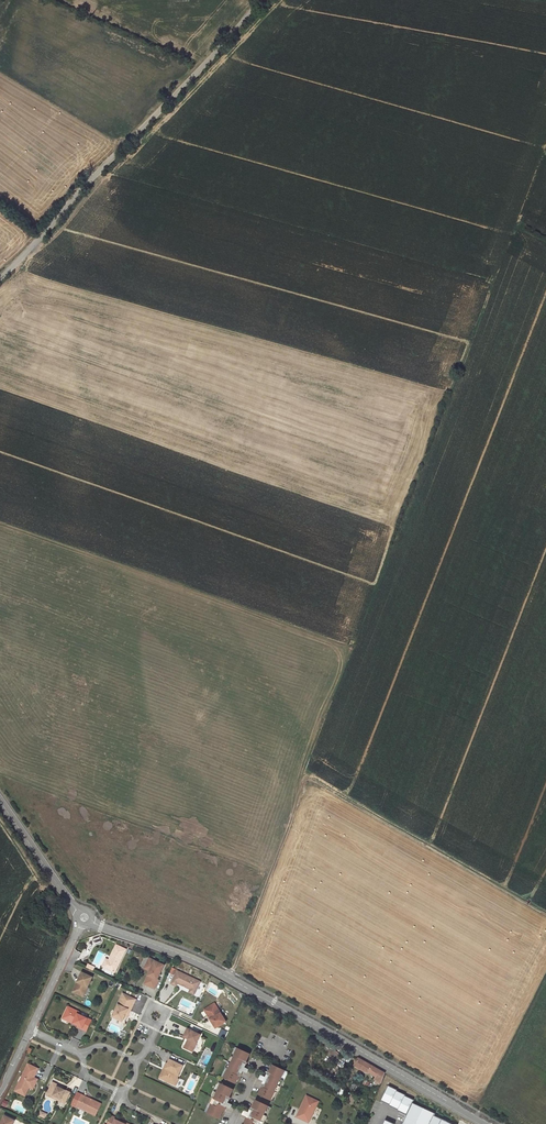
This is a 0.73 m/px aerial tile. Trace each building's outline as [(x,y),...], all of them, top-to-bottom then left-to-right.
[(50,907),(45,916),(52,919),(56,911),(50,907)] [(115,972),(126,949),(116,945),(109,960),(105,968),(115,972)] [(160,971),(162,968),(163,969),(164,965),(149,958),(146,965),(152,968),(150,971),(144,984),(155,989),(159,980),(157,980),(161,972),(160,971)] [(200,982),(177,971),(171,984),(176,986),(177,983),(190,989),(195,992),(200,982)] [(75,993),(83,997),(92,978),(93,977),(82,972),(77,982),(79,983),(75,993)] [(121,998),(134,1004),(136,1000),(123,993),(121,998)] [(128,1010),(131,1011),(134,1004),(121,998),(118,1005),(113,1017),(123,1021),(126,1014),(128,1010)] [(215,1003),(205,1009),(211,1019),(210,1019),(216,1028),(226,1022),(215,1003)] [(78,1027),(86,1031),(91,1020),(78,1014),(79,1012),(68,1007),(63,1017),(74,1022),(73,1023),(78,1026),(78,1027)] [(200,1035),(187,1028),(183,1037),(188,1039),(184,1048),(192,1052),(200,1035)] [(225,1078),(236,1083),(240,1075),(241,1076),(242,1074),(239,1072),(240,1070),(242,1071),(244,1066),(242,1065),(243,1063),(247,1064),(248,1062),(246,1061),(250,1054),(239,1048),(235,1057),(231,1056),(226,1067),(229,1069),(225,1078)] [(381,1084),(385,1074),(358,1058),(355,1065),(368,1073),(368,1072),(376,1077),(374,1080),(381,1084)] [(177,1079),(183,1066),(170,1060),(168,1064),(166,1068),(168,1069),(166,1074),(168,1075),(165,1081),(176,1086),(179,1079),(177,1079)] [(159,1078),(165,1081),(168,1075),(166,1074),(168,1069),(166,1068),(168,1064),(166,1063),(159,1078)] [(242,1074),(247,1064),(243,1063),(242,1065),(244,1066),(242,1071),(240,1070),(239,1072),(242,1074)] [(28,1064),(15,1091),(25,1096),(29,1087),(34,1078),(38,1069),(28,1064)] [(285,1071),(274,1065),(270,1073),(269,1072),(268,1074),(271,1076),(270,1078),(268,1077),(266,1082),(268,1083),(266,1085),(263,1084),(262,1086),(263,1087),(260,1094),(271,1100),(275,1091),(279,1093),(284,1081),(281,1079),(285,1071)] [(271,1076),(268,1074),(263,1084),(266,1085),(268,1083),(266,1082),(268,1077),(270,1078),(271,1076)] [(34,1078),(29,1087),(33,1089),(38,1079),(34,1078)] [(53,1082),(46,1096),(52,1099),(53,1097),(61,1100),(60,1101),(65,1104),(70,1092),(62,1089),(58,1087),(59,1085),(53,1082)] [(208,1113),(219,1118),(223,1111),(224,1112),(225,1109),(222,1108),(223,1105),(225,1106),(227,1101),(225,1101),(227,1098),(230,1100),(231,1098),(230,1097),(233,1089),(222,1084),(218,1093),(215,1091),(209,1103),(212,1104),(208,1113)] [(388,1086),(381,1100),(390,1105),(399,1110),(398,1111),(407,1115),(412,1103),(414,1100),(405,1096),(405,1095),(396,1091),(397,1090),(388,1086)] [(76,1107),(96,1116),(101,1104),(82,1095),(76,1107)] [(309,1122),(318,1101),(306,1096),(297,1117),(309,1122)] [(53,1097),(52,1099),(64,1105),(65,1104),(60,1101),(61,1100),(53,1097)] [(225,1109),(230,1100),(227,1098),(225,1101),(227,1101),(225,1106),(223,1105),(222,1108),(225,1109)] [(257,1101),(253,1108),(252,1107),(251,1110),(254,1111),(253,1114),(251,1113),(249,1118),(251,1118),(250,1121),(246,1119),(245,1121),(247,1122),(246,1123),(264,1123),(267,1116),(264,1115),(268,1106),(257,1101)] [(412,1103),(407,1115),(402,1123),(452,1123),(433,1115),(434,1113),(412,1103)] [(251,1110),(246,1119),(250,1121),(251,1118),(249,1118),(251,1113),(253,1114),(254,1111),(251,1110)] [(15,1121),(5,1116),(1,1123),(13,1123),(15,1121)] [(112,1116),(108,1123),(125,1123),(122,1123),(116,1119),(117,1118),(112,1116)]
